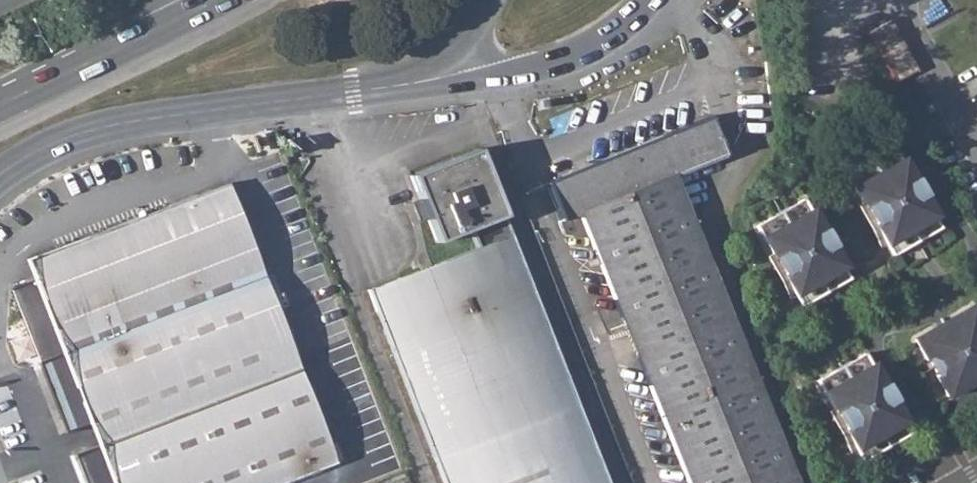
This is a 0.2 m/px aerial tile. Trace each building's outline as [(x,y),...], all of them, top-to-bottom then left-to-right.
[(889,17),(867,29),(895,80),(918,67),(889,17)] [(545,182),(561,221),(580,213),(687,482),(797,482),(675,175),(724,155),(708,116),(545,182)] [(939,227),(893,147),(846,174),(891,254),(939,227)] [(411,176),(437,241),(469,228),(477,247),(368,289),(444,482),(606,482),(476,151),(411,176)] [(225,183),(28,259),(35,279),(10,289),(59,418),(66,415),(72,429),(77,427),(90,421),(100,446),(297,369),(273,308),(268,310),(256,278),(261,277),(225,183)] [(847,278),(801,197),(754,224),(800,304),(847,278)] [(256,278),(268,310),(273,308),(261,277),(256,278)] [(913,338),(925,360),(926,359),(935,374),(933,375),(945,396),(976,378),(976,318),(970,306),(913,338)] [(907,433),(862,352),(814,379),(860,459),(907,433)] [(74,456),(84,482),(281,482),(333,463),(297,369),(100,446),(87,450),(74,456)] [(59,418),(65,432),(72,429),(66,415),(59,418)] [(77,427),(87,450),(100,446),(90,421),(77,427)]
